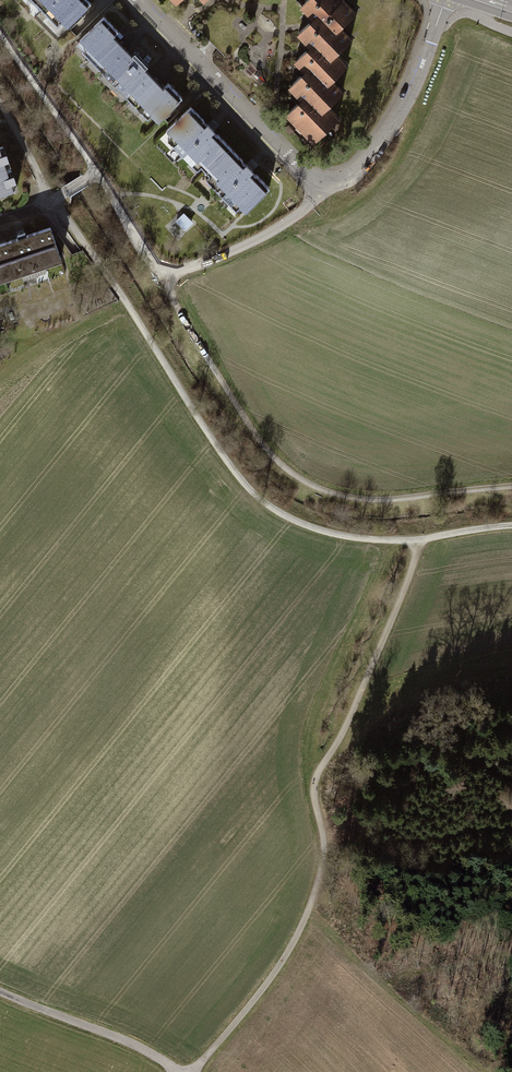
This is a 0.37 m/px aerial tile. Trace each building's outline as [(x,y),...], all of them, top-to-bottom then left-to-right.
[(58,38),(92,6),(87,0),(29,0),(41,12),(37,16),(58,38)] [(287,121),(314,149),(341,123),(330,112),(347,96),(336,84),(350,70),(340,59),(356,44),(344,32),(359,19),(341,0),(314,0),(301,12),(313,25),(297,41),(309,53),(295,67),(306,78),(289,93),(302,107),(287,121)] [(152,122),(156,126),(183,101),(168,86),(164,89),(147,72),(150,69),(136,55),(134,58),(116,39),(120,35),(105,19),(78,44),(85,51),(80,56),(147,126),(152,122)] [(167,137),(205,177),(232,152),(193,111),(167,137)] [(0,148),(0,196),(19,190),(4,147),(0,148)] [(232,152),(205,177),(243,217),(270,192),(232,152)] [(195,226),(184,214),(174,223),(186,234),(195,226)] [(0,251),(0,276),(3,285),(62,266),(52,234),(0,251)]
